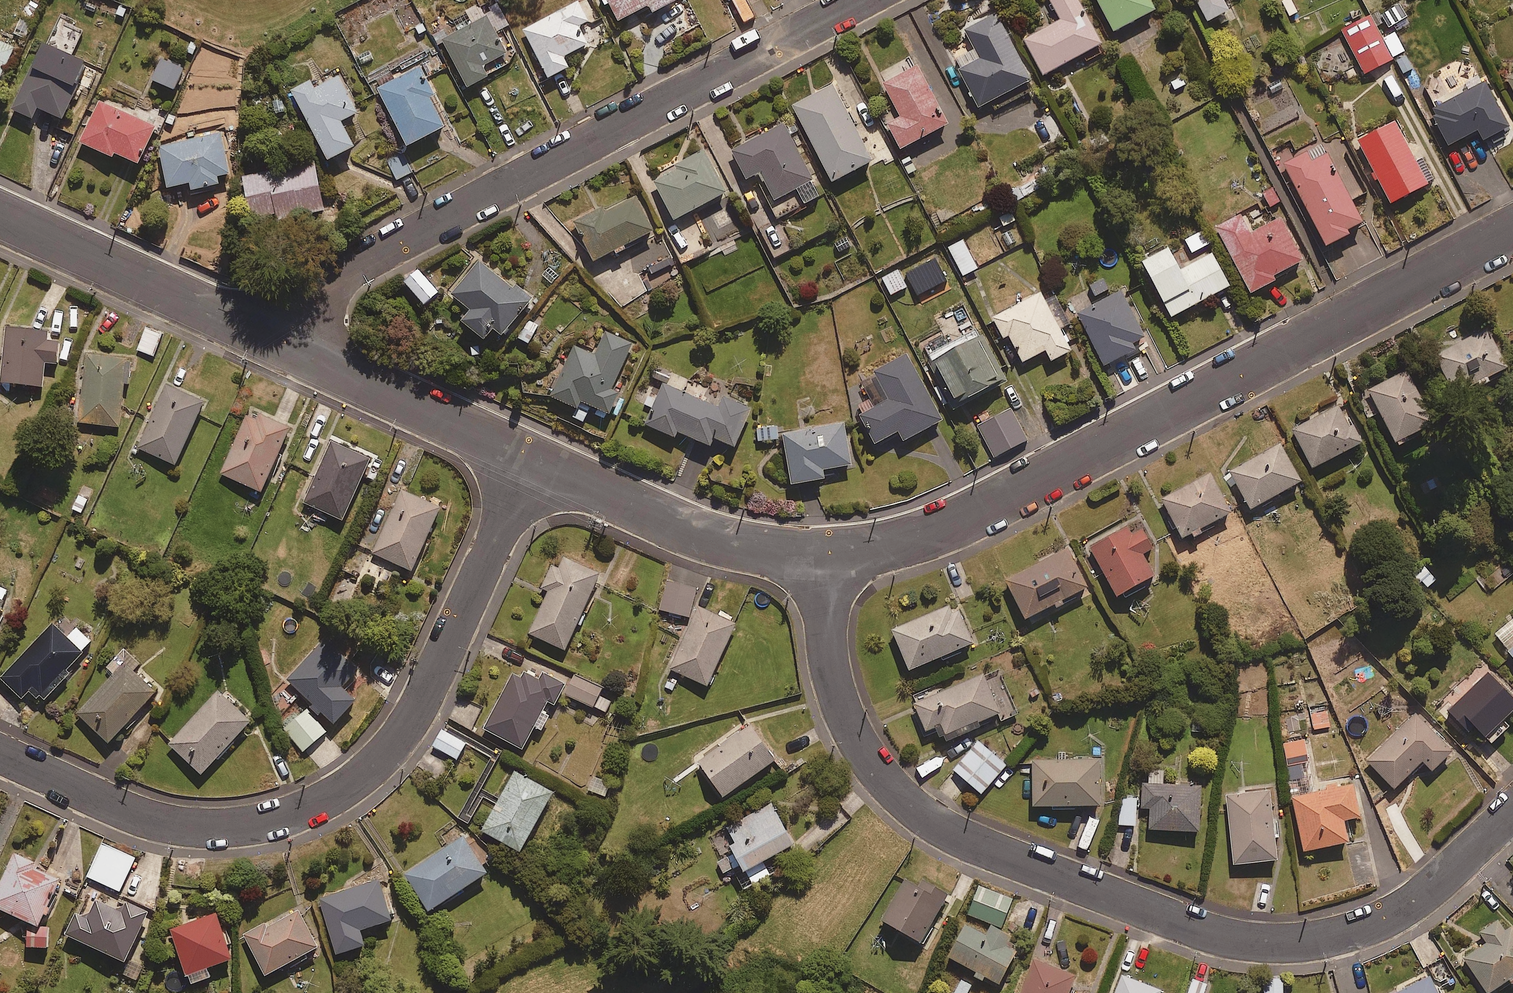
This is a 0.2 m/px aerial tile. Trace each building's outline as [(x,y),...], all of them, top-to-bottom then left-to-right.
[(609,3),(618,21),(648,5),(652,12),(677,0),(602,0),(605,5),(609,3)] [(1081,54),(1086,63),(1107,52),(1078,0),(1050,0),(1061,20),(1025,40),(1044,75),(1081,54)] [(1151,0),(1098,0),(1114,31),(1156,9),(1151,0)] [(1230,10),(1225,0),(1197,0),(1208,21),(1230,10)] [(589,21),(578,1),(523,30),(548,78),(569,67),(563,57),(588,44),(578,26),(589,21)] [(472,24),(443,39),(468,87),(489,77),(483,66),(507,53),(495,32),(508,25),(497,3),(482,11),(478,5),(465,12),(472,24)] [(1365,74),(1393,59),(1402,76),(1412,70),(1390,28),(1394,26),(1397,31),(1409,25),(1398,4),(1372,18),(1370,13),(1341,28),(1365,74)] [(1032,79),(997,12),(963,29),(973,49),(955,59),(980,107),(992,101),(997,109),(1031,92),(1026,82),(1032,79)] [(62,119),(77,85),(88,90),(96,72),(85,67),(87,63),(71,56),(83,30),(62,21),(51,46),(41,42),(11,110),(32,119),(37,108),(62,119)] [(0,43),(0,77),(13,48),(0,43)] [(183,67),(161,58),(152,80),(174,89),(183,67)] [(947,125),(917,66),(884,83),(901,118),(889,125),(901,149),(947,125)] [(420,67),(395,80),(391,73),(377,80),(381,87),(378,89),(407,146),(444,127),(430,99),(435,96),(420,67)] [(1184,71),(1168,81),(1175,93),(1191,83),(1184,71)] [(337,75),(314,87),(310,80),(290,91),(327,160),(354,146),(340,121),(357,112),(337,75)] [(1508,128),(1484,81),(1428,108),(1446,146),(1479,130),(1483,140),(1508,128)] [(873,161),(833,84),(793,105),(833,182),(873,161)] [(155,127),(98,102),(80,143),(111,157),(113,153),(139,164),(155,127)] [(1427,185),(1395,121),(1359,140),(1391,203),(1427,185)] [(798,190),(805,205),(821,197),(784,123),(732,149),(747,179),(759,173),(774,202),(798,190)] [(230,173),(221,132),(158,146),(167,188),(189,183),(191,191),(219,184),(217,176),(230,173)] [(1365,226),(1320,142),(1282,162),(1327,246),(1365,226)] [(726,191),(703,151),(653,180),(676,220),(726,191)] [(412,172),(403,153),(387,160),(396,179),(412,172)] [(324,210),(314,162),(244,176),(254,222),(276,217),(277,220),(324,210)] [(1030,179),(1011,190),(1018,202),(1037,191),(1030,179)] [(1273,186),(1259,194),(1267,210),(1281,203),(1273,186)] [(594,261),(615,250),(617,255),(628,249),(626,245),(653,231),(636,197),(602,214),(600,209),(575,222),(594,261)] [(1011,207),(996,214),(1004,228),(1019,221),(1011,207)] [(1279,217),(1268,223),(1260,209),(1243,218),(1241,215),(1216,228),(1252,293),(1276,280),(1273,276),(1303,260),(1279,217)] [(977,269),(963,240),(949,247),(963,276),(977,269)] [(1181,270),(1169,248),(1143,261),(1172,316),(1230,286),(1213,254),(1181,270)] [(530,301),(477,259),(450,294),(469,308),(460,320),(485,339),(493,329),(502,336),(530,301)] [(920,280),(911,263),(882,278),(891,295),(920,280)] [(437,292),(417,270),(404,282),(424,304),(437,292)] [(1104,277),(1088,284),(1094,298),(1110,291),(1104,277)] [(1070,324),(1051,287),(992,319),(1002,338),(1009,334),(1023,362),(1046,350),(1052,361),(1072,350),(1061,329),(1070,324)] [(1146,337),(1122,291),(1078,314),(1105,366),(1137,349),(1134,343),(1146,337)] [(47,331),(7,327),(1,382),(42,386),(44,363),(56,364),(58,341),(46,340),(47,331)] [(162,334),(146,328),(138,350),(153,356),(162,334)] [(1455,396),(1492,381),(1491,378),(1506,372),(1487,328),(1435,350),(1455,396)] [(596,353),(574,343),(551,397),(576,408),(572,417),(585,423),(589,412),(604,419),(606,413),(611,415),(620,393),(613,390),(633,344),(605,332),(596,353)] [(1001,381),(977,337),(934,360),(958,404),(1001,381)] [(131,358),(87,353),(78,422),(119,427),(124,383),(128,383),(131,358)] [(942,420),(907,354),(869,374),(885,402),(861,415),(877,443),(899,431),(904,441),(942,420)] [(1435,423),(1408,370),(1370,390),(1396,443),(1435,423)] [(751,411),(669,373),(645,424),(674,438),(677,431),(710,447),(714,438),(734,447),(751,411)] [(203,402),(166,385),(138,448),(175,464),(203,402)] [(1361,444),(1341,405),(1293,430),(1313,468),(1361,444)] [(1026,440),(1010,409),(979,425),(995,456),(1026,440)] [(261,492),(290,428),(250,410),(221,474),(261,492)] [(852,465),(844,423),(783,434),(792,484),(825,479),(823,470),(852,465)] [(370,460),(331,443),(304,503),(342,520),(370,460)] [(1301,481),(1280,443),(1230,472),(1251,510),(1301,481)] [(1183,538),(1192,534),(1195,538),(1203,534),(1200,529),(1232,513),(1211,474),(1162,499),(1183,538)] [(440,508),(401,491),(373,554),(412,571),(440,508)] [(1153,549),(1138,520),(1089,545),(1116,597),(1154,577),(1142,554),(1153,549)] [(1087,589),(1067,549),(1006,580),(1026,620),(1087,589)] [(599,575),(563,559),(558,569),(552,567),(541,591),(547,594),(529,634),(565,650),(599,575)] [(696,591),(669,583),(661,610),(688,618),(696,591)] [(973,644),(956,604),(893,630),(909,670),(973,644)] [(736,624),(699,608),(671,669),(708,686),(736,624)] [(61,614),(0,677),(0,679),(21,699),(29,690),(42,702),(69,674),(65,670),(91,643),(61,614)] [(1512,656),(1512,623),(1497,636),(1512,656)] [(357,671),(324,640),(286,680),(334,724),(356,701),(342,688),(357,671)] [(102,669),(111,676),(75,716),(107,745),(155,692),(132,671),(139,663),(121,647),(102,669)] [(546,703),(553,707),(564,685),(539,672),(536,679),(515,669),(485,730),(522,749),(534,727),(541,731),(550,713),(542,709),(546,703)] [(1488,671),(1448,711),(1470,733),(1475,727),(1486,738),(1512,711),(1512,696),(1488,671)] [(939,740),(944,738),(946,743),(981,727),(979,722),(1000,713),(1003,721),(1018,714),(1002,680),(988,686),(983,675),(912,706),(924,732),(934,728),(939,740)] [(574,676),(566,694),(605,713),(610,702),(598,696),(601,689),(574,676)] [(250,722),(218,692),(169,745),(201,775),(250,722)] [(326,731),(305,709),(283,730),(304,752),(326,731)] [(1452,753),(1416,714),(1367,760),(1394,789),(1423,762),(1432,772),(1452,753)] [(775,761),(771,755),(777,751),(767,736),(760,740),(750,725),(698,761),(723,797),(775,761)] [(445,728),(434,747),(458,761),(469,743),(445,728)] [(1291,778),(1304,776),(1303,762),(1309,762),(1307,740),(1288,742),(1291,778)] [(1006,765),(978,741),(954,770),(981,794),(1006,765)] [(1100,805),(1099,760),(1032,761),(1033,807),(1100,805)] [(553,792),(514,771),(482,831),(520,852),(553,792)] [(1163,771),(1150,771),(1150,783),(1142,783),(1142,807),(1151,807),(1151,830),(1200,832),(1202,786),(1163,784),(1163,771)] [(610,783),(593,776),(587,790),(605,797),(610,783)] [(1361,817),(1354,786),(1294,798),(1305,852),(1349,843),(1344,821),(1361,817)] [(1278,860),(1271,789),(1227,793),(1234,865),(1278,860)] [(1136,799),(1120,799),(1120,825),(1136,826),(1136,799)] [(741,866),(754,891),(776,880),(765,860),(793,846),(771,804),(722,830),(734,853),(717,863),(724,875),(741,866)] [(488,873),(480,862),(485,858),(476,844),(471,848),(463,836),(404,874),(428,912),(488,873)] [(135,858),(101,843),(87,877),(120,892),(135,858)] [(35,864),(14,854),(0,884),(0,910),(26,922),(26,950),(48,949),(48,917),(63,881),(33,867),(35,864)] [(921,943),(948,896),(923,881),(920,886),(906,878),(882,921),(921,943)] [(391,920),(378,881),(319,901),(337,955),(364,946),(359,931),(391,920)] [(1013,898),(979,885),(968,914),(1002,927),(1013,898)] [(119,898),(114,910),(95,902),(87,920),(74,914),(65,935),(124,963),(148,912),(119,898)] [(317,948),(298,910),(246,936),(265,975),(317,948)] [(231,960),(216,914),(170,930),(189,985),(210,978),(207,968),(231,960)] [(991,927),(987,935),(966,924),(950,956),(977,970),(971,980),(981,985),(984,979),(1001,987),(1019,951),(1007,945),(1011,937),(991,927)] [(1510,982),(1512,986),(1512,926),(1505,932),(1502,927),(1484,939),(1487,944),(1466,957),(1490,992),(1494,992),(1510,982)] [(1032,960),(1020,992),(1070,992),(1076,977),(1032,960)] [(1445,960),(1433,968),(1443,983),(1455,975),(1445,960)] [(1431,973),(1392,992),(1441,992),(1431,973)] [(1120,976),(1114,992),(1160,992),(1161,991),(1120,976)] [(1283,978),(1265,979),(1266,992),(1283,992),(1283,978)] [(1192,979),(1188,992),(1205,992),(1207,984),(1192,979)] [(959,980),(954,992),(970,992),(973,986),(959,980)]
